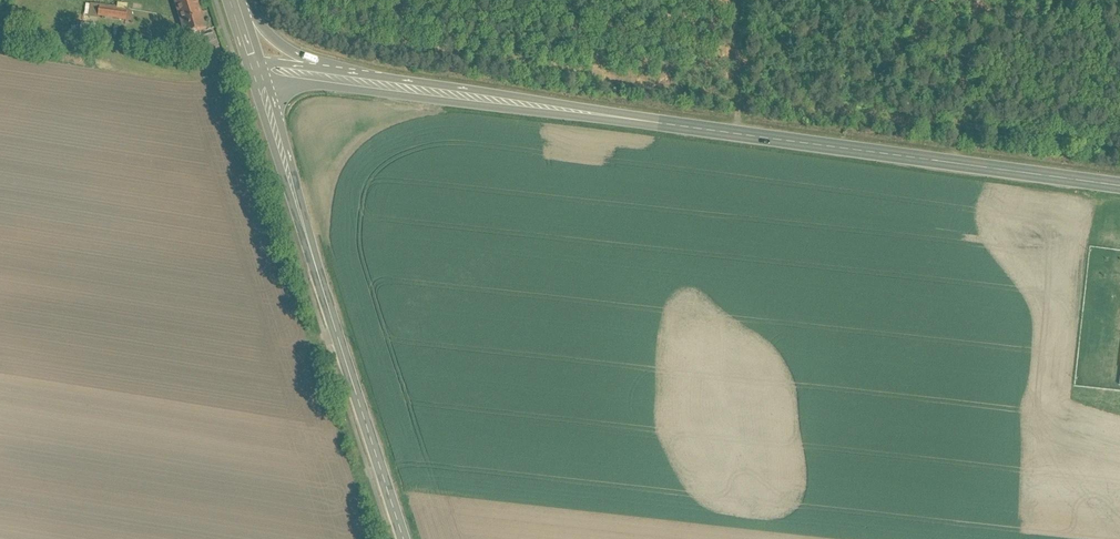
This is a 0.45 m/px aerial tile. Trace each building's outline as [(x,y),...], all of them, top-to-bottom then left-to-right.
[(197,0),(172,0),(185,39),(207,32),(197,0)] [(128,12),(100,8),(98,19),(126,24),(128,12)] [(79,36),(97,37),(98,26),(80,26),(79,36)]
